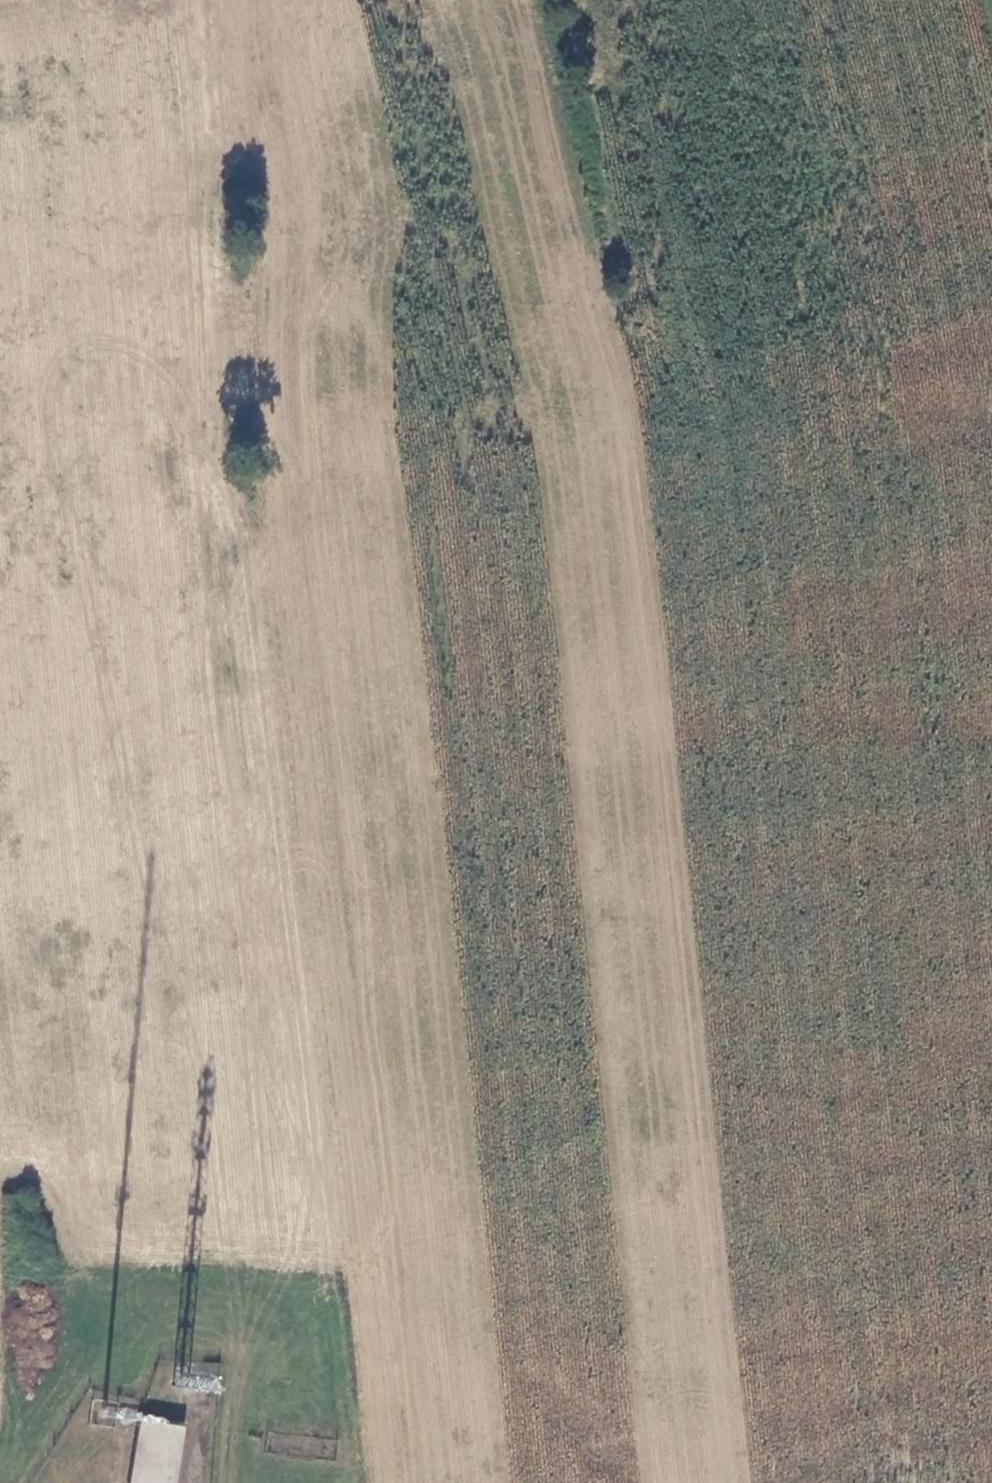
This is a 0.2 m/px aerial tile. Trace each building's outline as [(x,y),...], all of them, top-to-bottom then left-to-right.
[(186,1358),(180,1386),(217,1394),(223,1366),(186,1358)] [(185,1432),(141,1425),(132,1482),(177,1482),(185,1432)]
